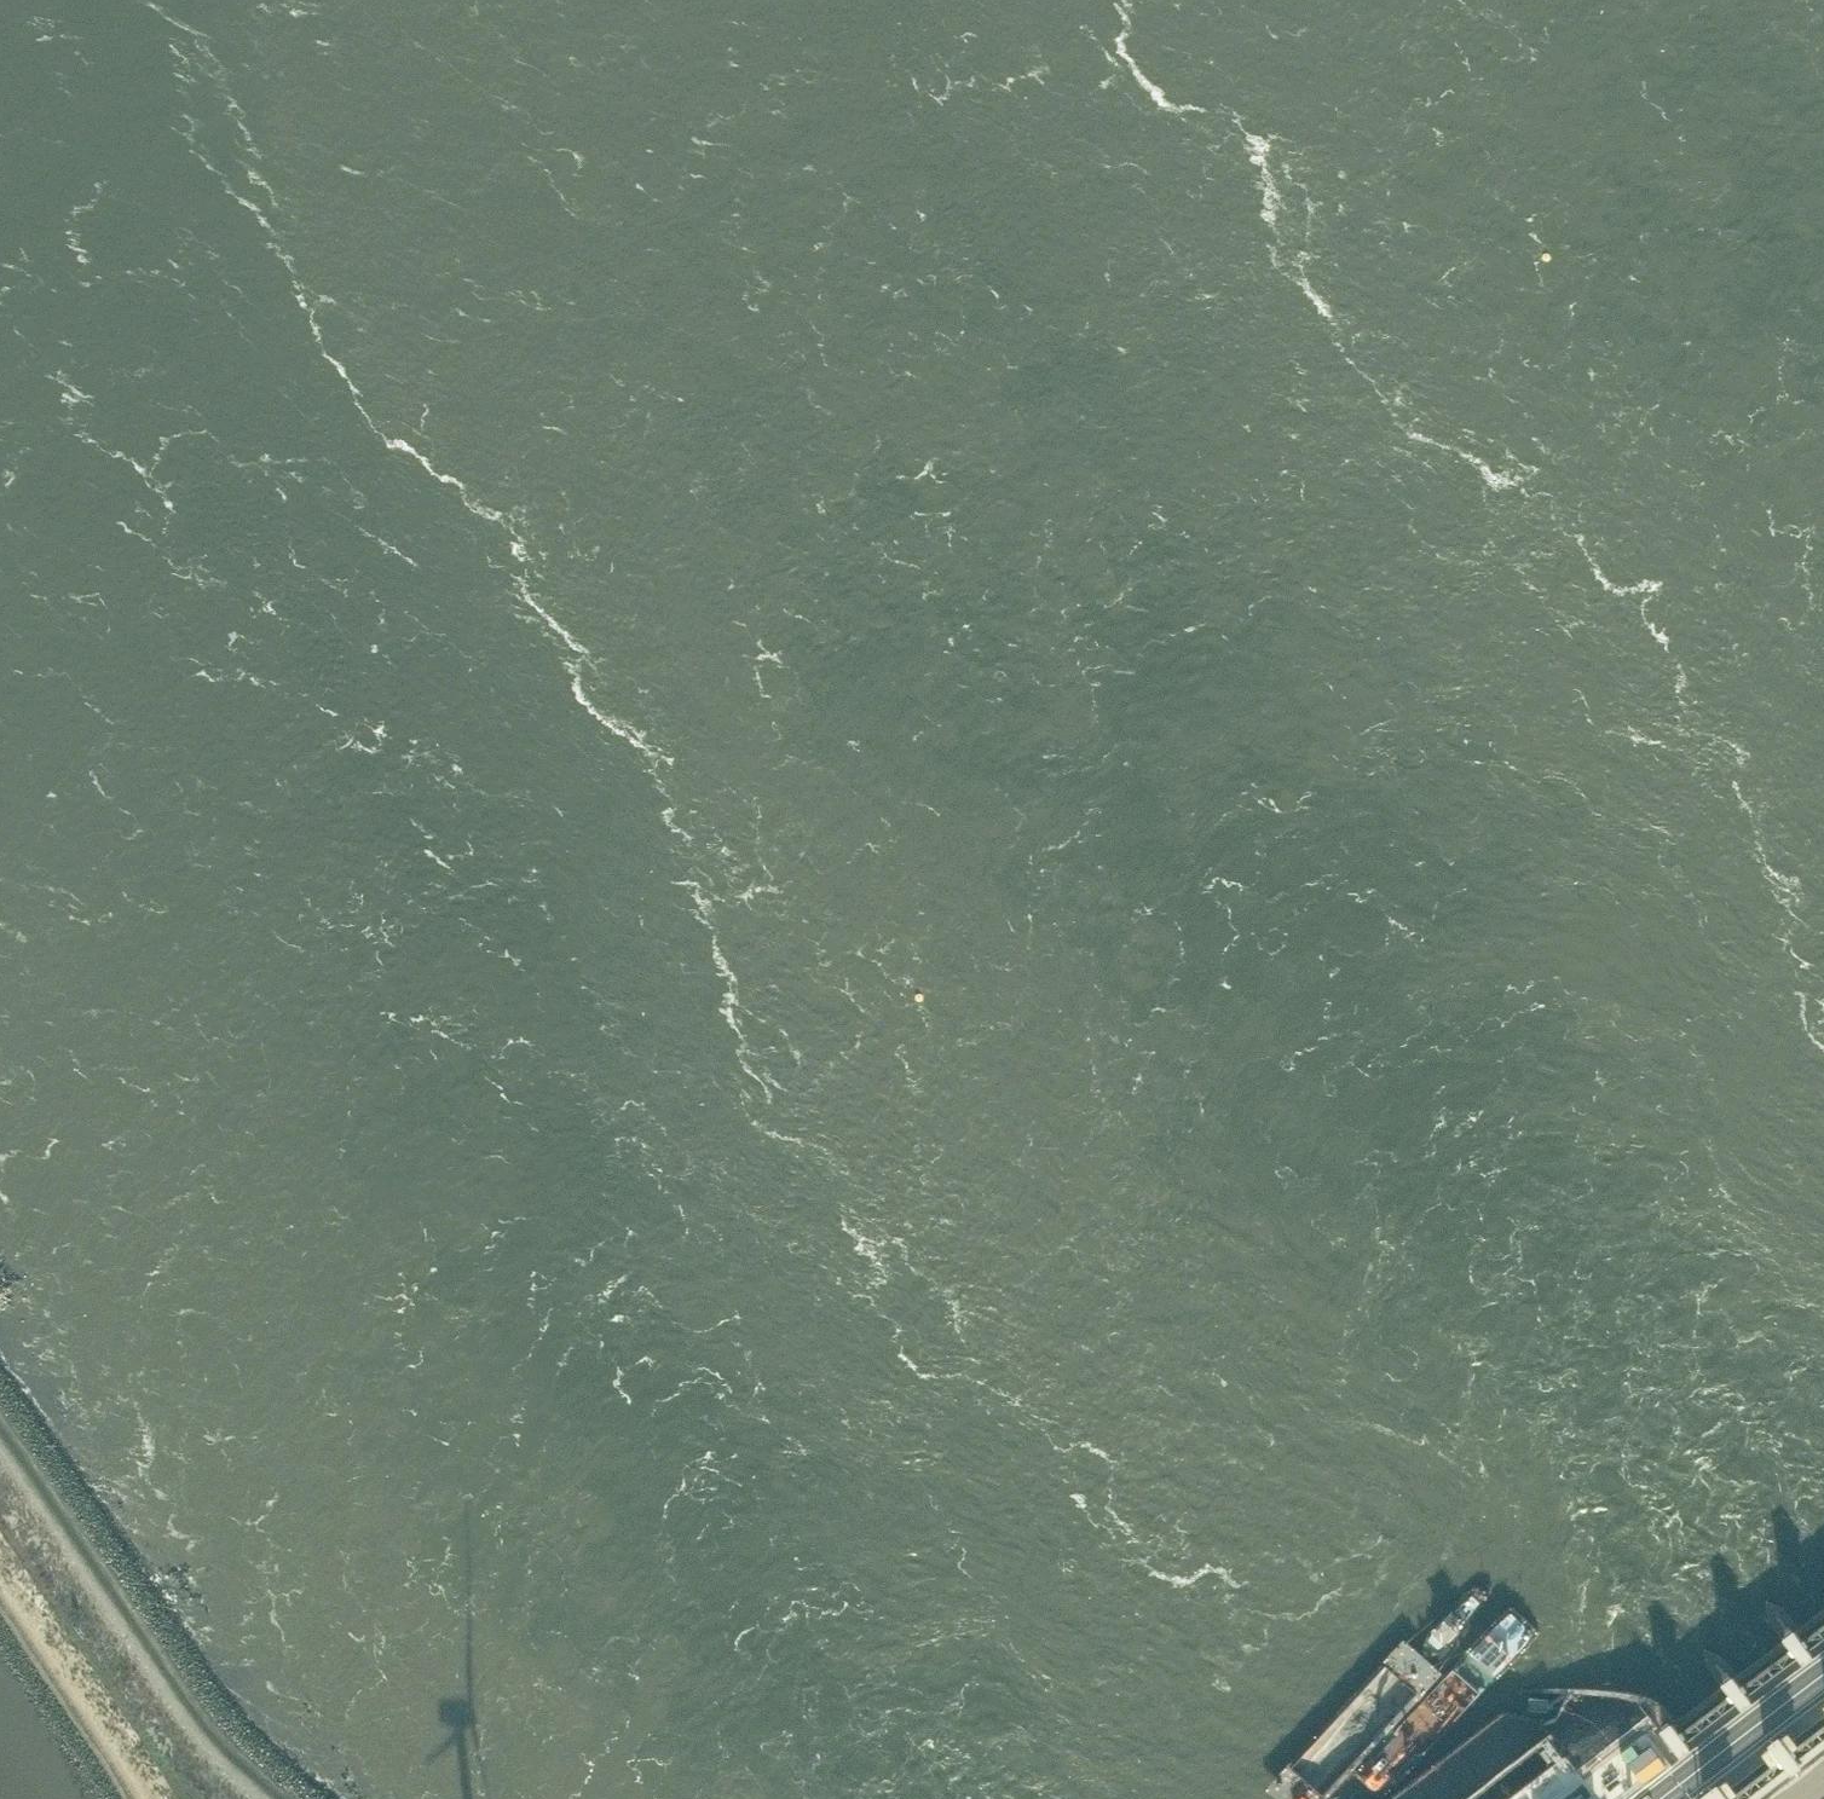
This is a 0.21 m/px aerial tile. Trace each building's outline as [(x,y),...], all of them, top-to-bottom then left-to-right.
[(1800,1629),(1790,1637),(1808,1662),(1819,1654),(1800,1629)] [(1737,1675),(1727,1683),(1746,1708),(1756,1700),(1737,1675)] [(1676,1723),(1666,1731),(1684,1756),(1695,1748),(1676,1723)] [(1804,1746),(1794,1734),(1770,1752),(1780,1765),(1786,1760),(1799,1776),(1809,1768),(1797,1752),(1804,1746)] [(1734,1780),(1709,1798),(1710,1798),(1737,1798),(1736,1798),(1743,1792),(1734,1780)]
